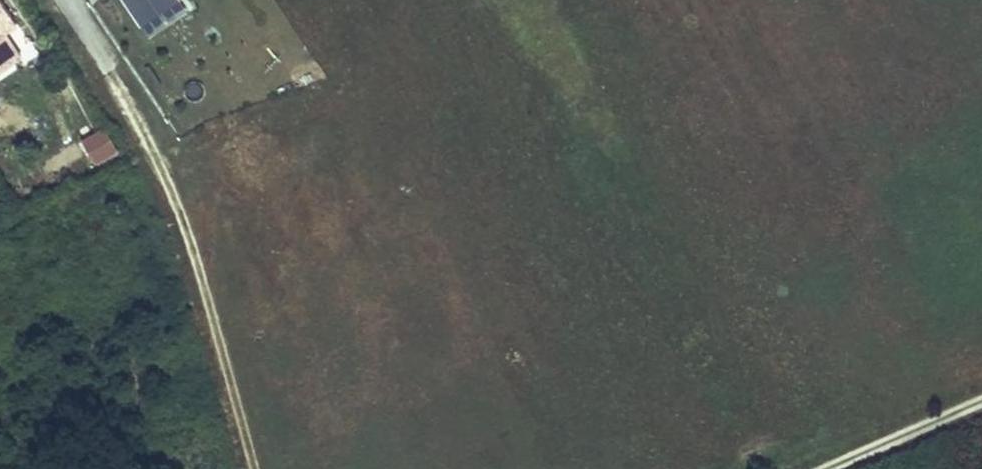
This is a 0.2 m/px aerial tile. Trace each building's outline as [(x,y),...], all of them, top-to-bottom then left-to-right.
[(139,26),(180,0),(122,0),(139,26)] [(13,61),(0,40),(0,70),(13,61)] [(115,149),(101,127),(77,142),(91,164),(115,149)] [(72,152),(64,139),(55,145),(63,158),(72,152)]
